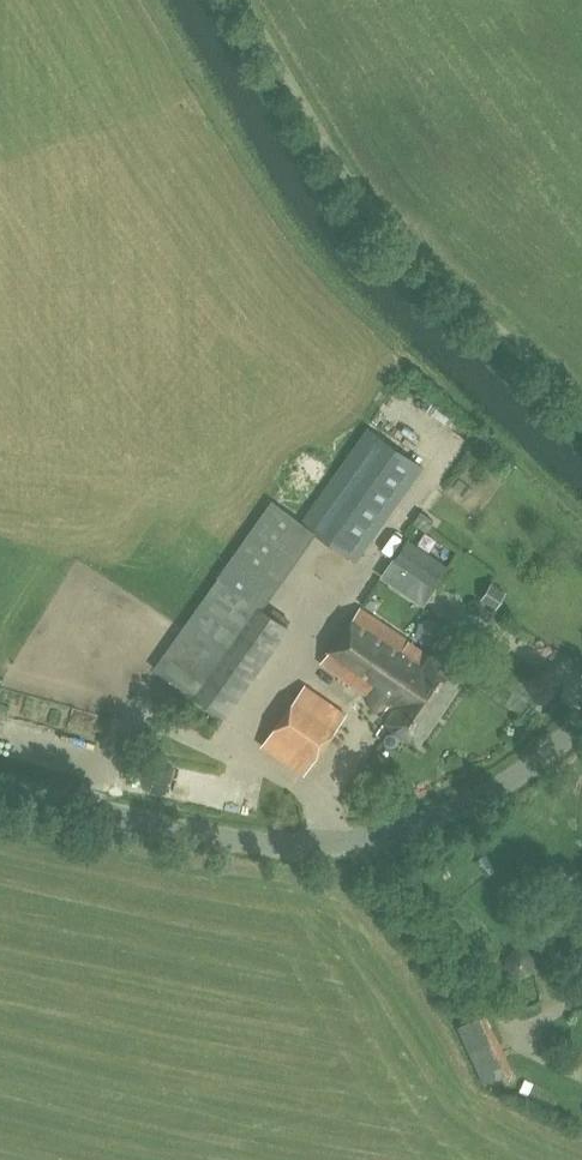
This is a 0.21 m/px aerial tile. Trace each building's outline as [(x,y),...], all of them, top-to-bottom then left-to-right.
[(357,560),(424,465),(366,425),(299,520),(357,560)] [(425,533),(433,521),(419,512),(412,523),(425,533)] [(407,536),(392,557),(435,586),(450,566),(407,536)] [(155,666),(181,684),(223,714),(286,623),(218,575),(155,666)] [(494,609),(505,593),(491,584),(480,600),(494,609)] [(371,704),(386,715),(384,718),(419,741),(464,674),(430,651),(427,655),(420,650),(422,648),(360,606),(321,662),(371,696),(371,704)] [(261,744),(303,772),(346,711),(305,683),(261,744)] [(487,1012),(457,1026),(484,1082),(512,1070),(487,1012)]
